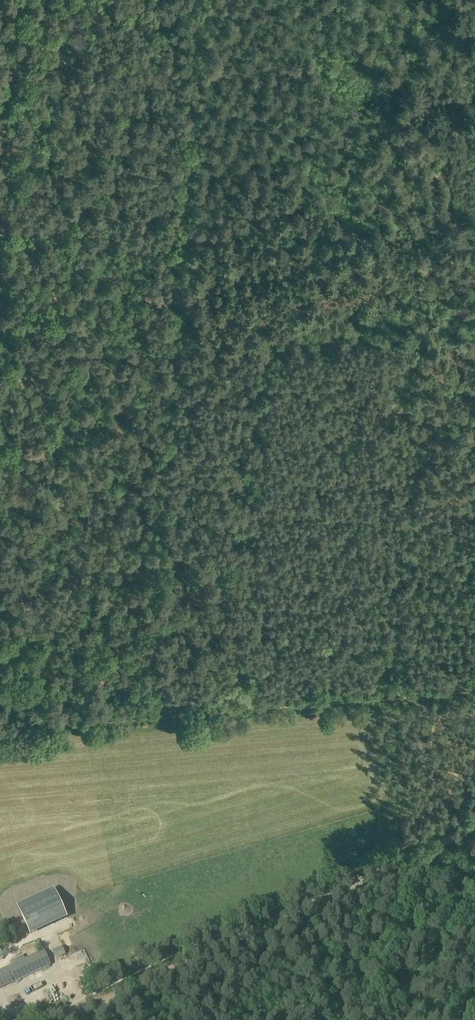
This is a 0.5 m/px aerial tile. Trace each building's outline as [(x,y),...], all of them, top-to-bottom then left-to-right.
[(51,965),(44,950),(25,959),(23,955),(10,961),(12,965),(5,968),(0,971),(0,990),(51,965)] [(59,959),(66,965),(72,957),(65,951),(59,959)] [(77,971),(90,968),(88,959),(75,963),(77,971)] [(70,985),(76,994),(83,990),(78,981),(70,985)] [(30,1017),(43,1010),(39,1002),(26,1008),(30,1017)]
